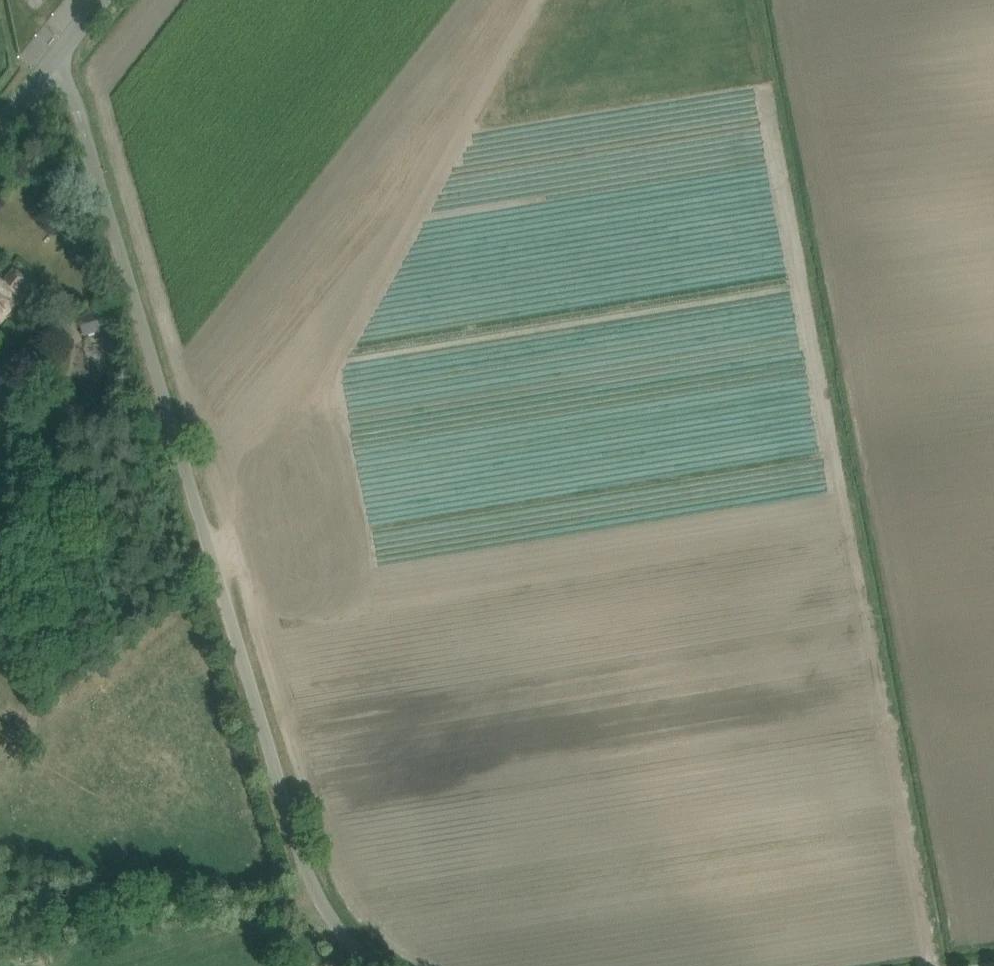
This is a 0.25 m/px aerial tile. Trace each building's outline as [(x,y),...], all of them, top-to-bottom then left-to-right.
[(31,281),(13,267),(0,283),(0,321),(31,281)] [(93,315),(80,319),(85,334),(112,326),(100,286),(86,291),(93,315)]
